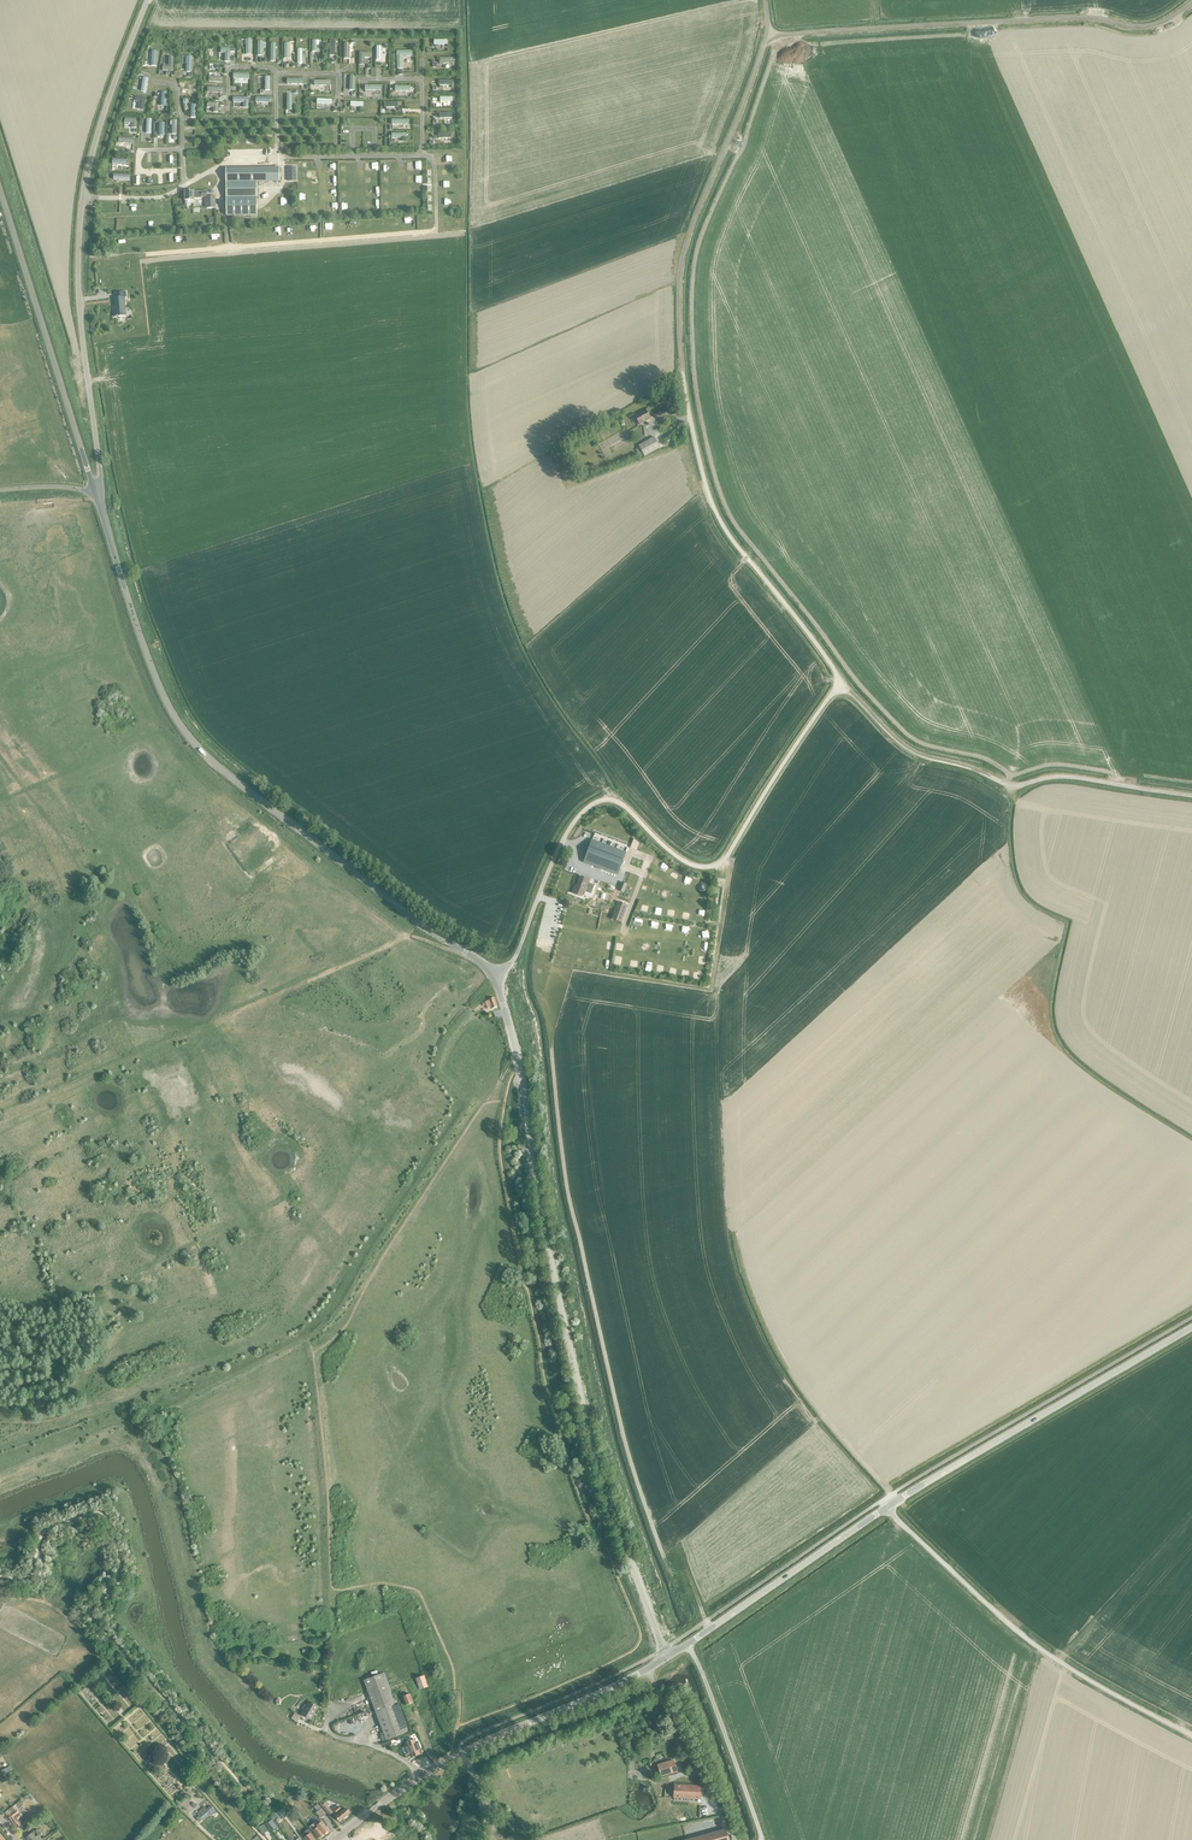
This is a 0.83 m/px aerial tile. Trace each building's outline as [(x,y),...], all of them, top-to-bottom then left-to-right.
[(225,61),(230,61),(231,48),(221,47),(221,52),(225,53),(225,61)] [(412,55),(412,49),(397,50),(397,68),(403,68),(402,55),(412,55)] [(370,51),(359,51),(359,64),(364,64),(364,57),(370,57),(370,51)] [(154,53),(144,53),(143,68),(153,68),(154,53)] [(174,57),(169,57),(168,66),(163,66),(163,71),(173,71),(174,57)] [(245,77),(231,76),(230,81),(232,81),(232,85),(244,85),(245,77)] [(326,83),(310,82),(310,87),(320,88),(320,94),(326,94),(326,83)] [(194,85),(186,85),(186,98),(194,98),(194,85)] [(295,102),(292,102),(292,92),(286,92),(286,107),(295,107),(295,102)] [(145,98),(135,97),(134,102),(140,103),(138,110),(143,111),(145,98)] [(249,98),(234,97),(234,102),(243,102),(243,107),(248,107),(249,98)] [(219,103),(208,103),(207,108),(213,108),(213,113),(218,113),(219,103)] [(436,122),(449,122),(449,114),(436,114),(436,122)] [(137,119),(125,119),(125,124),(132,124),(132,129),(137,129),(137,119)] [(390,136),(396,136),(396,138),(406,138),(406,131),(391,130),(390,136)] [(279,168),(262,168),(226,168),(226,215),(257,215),(256,182),(279,182),(279,168)] [(194,192),(185,192),(185,201),(186,201),(186,204),(187,205),(190,205),(191,204),(191,201),(194,201),(194,198),(201,198),(201,197),(205,197),(205,198),(207,198),(207,197),(207,192),(201,192),(194,192)] [(207,197),(207,198),(207,208),(215,208),(215,198),(213,198),(213,197),(207,197)] [(280,234),(288,234),(288,225),(280,225),(280,234)] [(116,298),(114,298),(116,311),(114,311),(115,317),(123,316),(127,315),(126,310),(125,297),(126,296),(126,292),(115,293),(116,298)] [(640,425),(650,418),(645,410),(635,416),(640,425)] [(635,450),(640,457),(644,455),(644,457),(660,447),(654,437),(638,446),(639,448),(635,450)] [(617,875),(626,852),(592,840),(583,862),(617,875)] [(574,887),(572,893),(581,896),(583,891),(585,891),(591,894),(594,885),(588,883),(589,880),(580,876),(576,888),(574,887)] [(620,922),(627,905),(618,901),(611,919),(620,922)] [(489,1000),(485,1001),(485,1002),(486,1004),(487,1008),(491,1006),(492,1008),(497,1006),(493,997),(489,999),(489,1000)] [(384,1672),(364,1680),(374,1707),(394,1700),(394,1699),(392,1694),(384,1672)] [(424,1676),(416,1679),(420,1689),(428,1686),(424,1676)] [(403,1696),(406,1705),(413,1702),(409,1694),(403,1696)] [(394,1700),(374,1707),(383,1730),(378,1732),(382,1741),(387,1740),(407,1732),(405,1728),(408,1727),(400,1704),(397,1705),(394,1700)] [(309,1701),(307,1706),(305,1705),(302,1708),(304,1709),(302,1714),(311,1719),(318,1707),(309,1701)] [(301,1716),(295,1712),(291,1719),(297,1722),(301,1716)] [(415,1739),(406,1742),(408,1746),(402,1748),(402,1749),(403,1748),(405,1755),(410,1753),(412,1757),(420,1754),(419,1750),(421,1749),(418,1743),(419,1742),(418,1742),(416,1743),(415,1739)] [(661,1776),(677,1771),(673,1759),(658,1764),(661,1776)] [(700,1799),(701,1786),(674,1784),(673,1797),(700,1799)] [(326,1814),(321,1808),(318,1804),(314,1807),(317,1811),(316,1812),(321,1818),(326,1814)] [(204,1806),(196,1812),(198,1815),(202,1819),(202,1820),(210,1814),(211,1815),(216,1811),(210,1805),(206,1809),(204,1806)] [(28,1824),(22,1816),(22,1815),(21,1813),(19,1813),(14,1806),(5,1812),(8,1816),(14,1824),(17,1828),(20,1825),(22,1828),(28,1824)] [(335,1816),(339,1822),(349,1814),(349,1813),(350,1812),(348,1809),(347,1810),(345,1808),(342,1810),(341,1809),(337,1813),(337,1814),(335,1816)] [(319,1818),(315,1822),(324,1834),(329,1831),(325,1827),(327,1826),(321,1819),(320,1820),(319,1818)] [(272,1819),(268,1823),(274,1831),(278,1828),(272,1819)] [(315,1822),(309,1826),(319,1838),(324,1834),(315,1822)] [(264,1834),(268,1831),(264,1825),(260,1828),(264,1834)] [(313,1837),(314,1836),(308,1829),(301,1834),(306,1839),(315,1839),(313,1837)] [(726,1829),(687,1839),(729,1839),(726,1829)]
